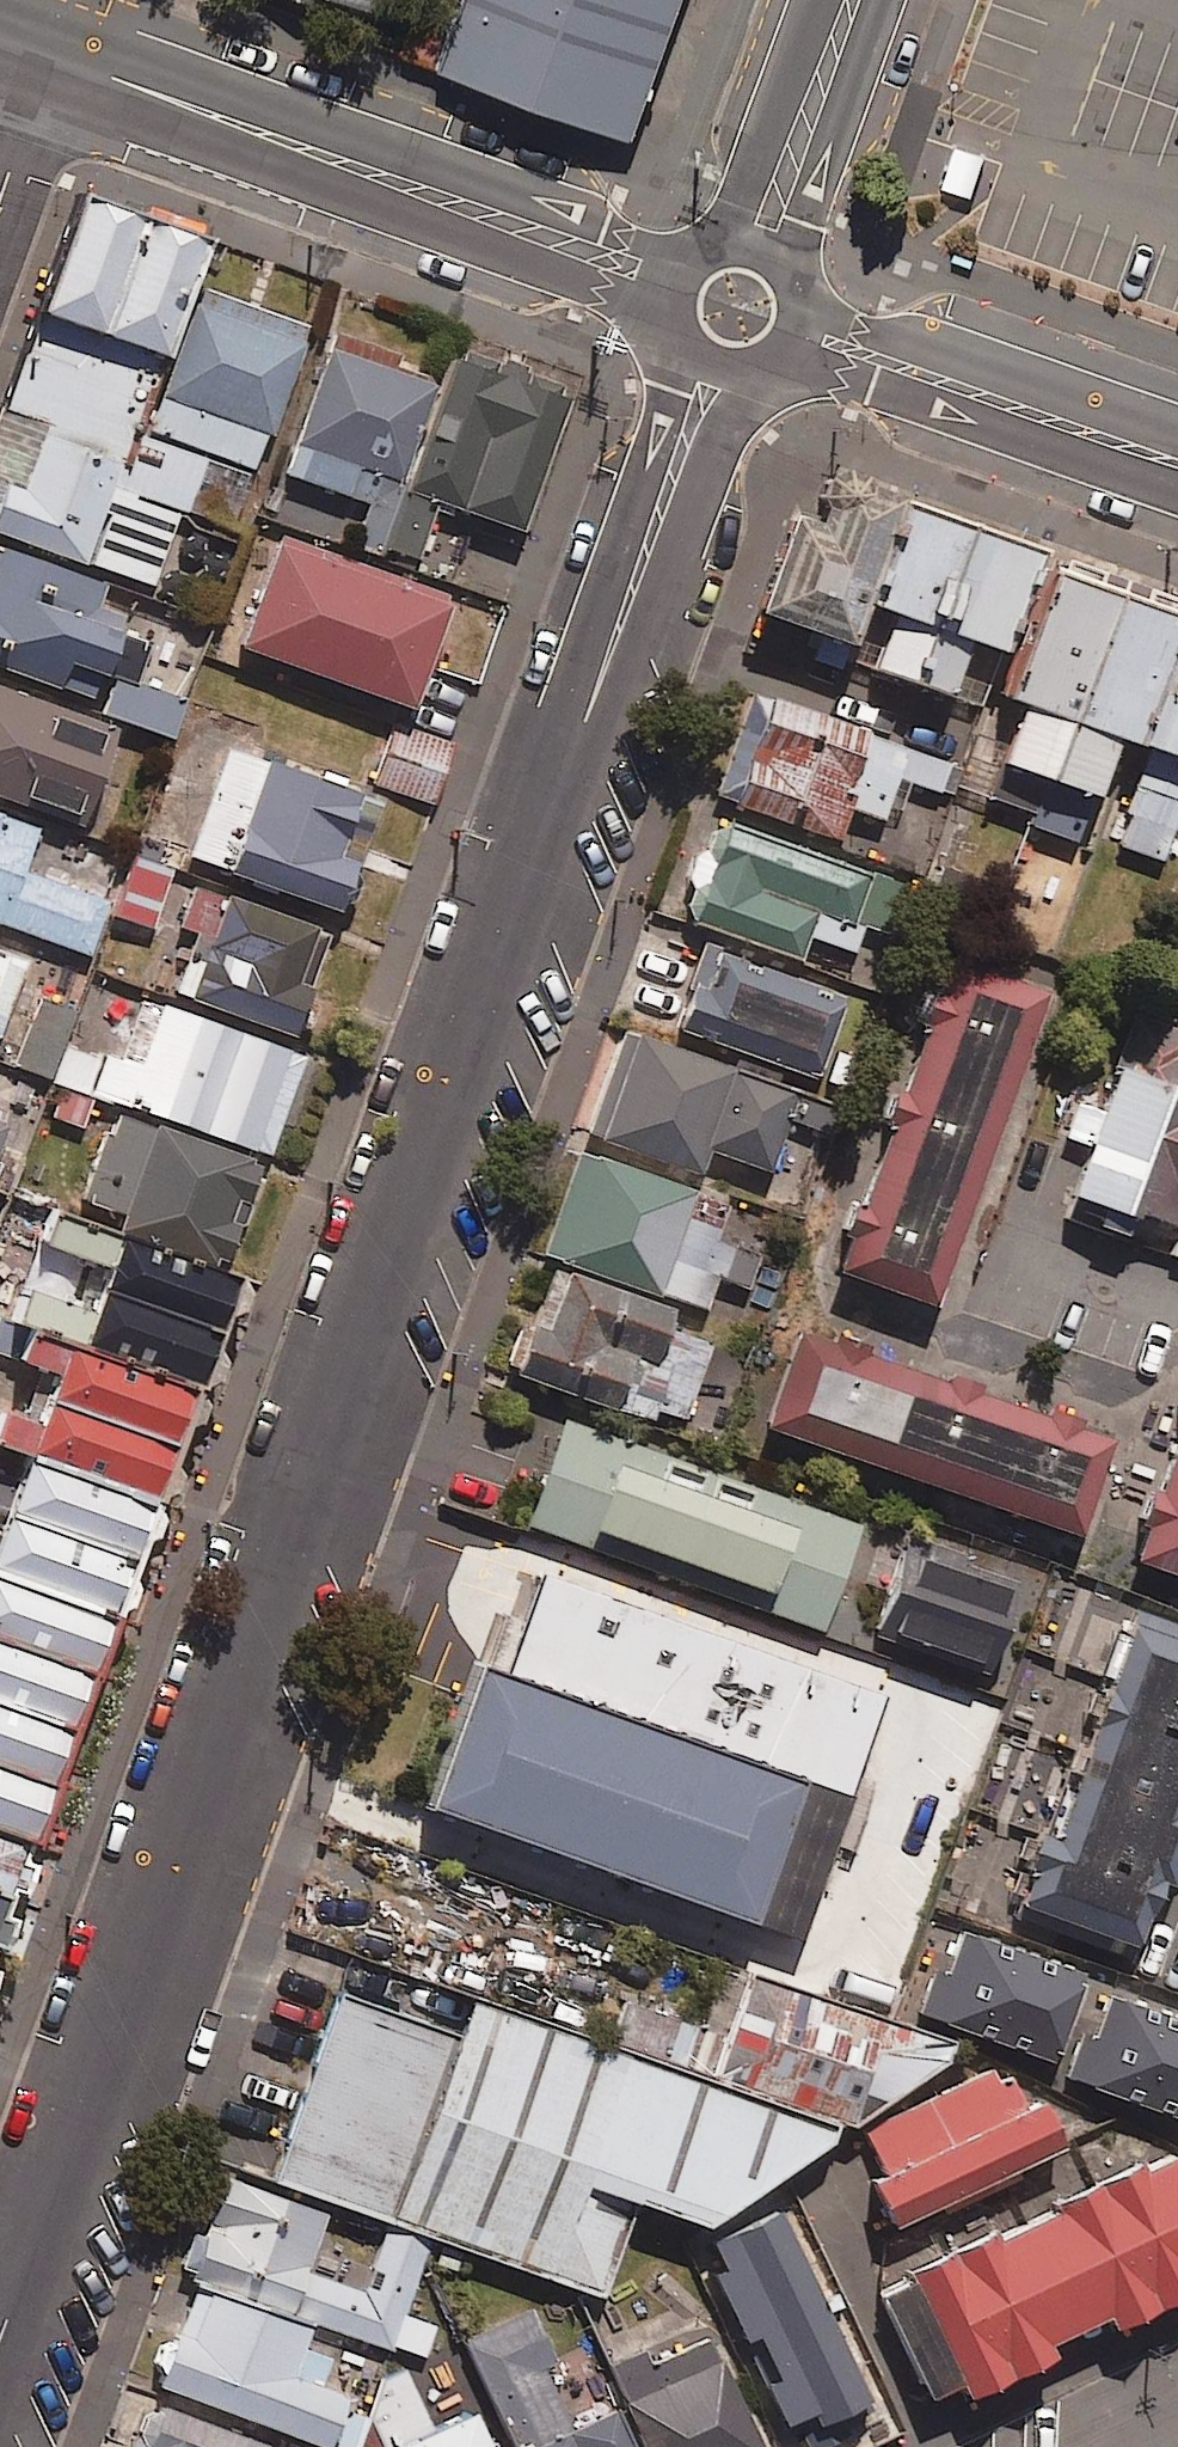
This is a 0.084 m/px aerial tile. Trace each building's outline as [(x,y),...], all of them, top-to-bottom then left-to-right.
[(412,0),(317,0),(401,31),(412,0)] [(442,67),(637,137),(686,0),(467,0),(442,67)] [(954,147),(941,191),(972,201),(985,157),(954,147)] [(76,194),(0,407),(0,545),(215,622),(266,479),(144,435),(212,243),(76,194)] [(385,552),(444,387),(327,346),(282,473),(368,504),(355,541),(385,552)] [(444,387),(385,552),(414,562),(435,501),(519,531),(570,389),(457,349),(444,387)] [(767,612),(859,646),(875,603),(913,503),(877,489),(871,479),(853,472),(833,478),(828,496),(832,506),(825,525),(802,516),(767,612)] [(979,528),(913,503),(875,603),(900,612),(879,668),(923,683),(979,528)] [(1048,552),(979,528),(923,683),(956,695),(976,642),(1011,655),(1048,552)] [(446,601),(277,541),(239,647),(408,707),(446,601)] [(89,697),(115,618),(89,610),(98,584),(0,551),(0,667),(89,697)] [(1009,762),(1065,783),(1134,597),(1061,570),(1013,698),(1030,705),(1009,762)] [(1134,597),(1065,783),(1104,797),(1125,740),(1151,749),(1177,673),(1177,615),(1134,597)] [(1151,749),(1116,844),(1166,862),(1177,830),(1177,673),(1151,749)] [(182,702),(114,677),(101,713),(169,738),(182,702)] [(0,692),(0,796),(74,826),(111,737),(0,692)] [(846,807),(881,819),(894,782),(955,803),(967,770),(772,702),(736,804),(835,839),(846,807)] [(451,744),(396,726),(377,784),(431,803),(451,744)] [(376,803),(229,748),(188,857),(335,912),(376,803)] [(0,817),(0,923),(86,954),(104,903),(19,872),(34,829),(0,817)] [(889,933),(904,890),(723,827),(690,921),(796,958),(804,935),(851,951),(861,923),(889,933)] [(168,868),(127,857),(111,916),(151,927),(168,868)] [(327,934),(191,885),(172,937),(189,943),(172,992),(290,1035),(327,934)] [(839,1000),(704,951),(676,1027),(812,1076),(839,1000)] [(0,952),(0,1026),(23,960),(0,952)] [(1051,997),(954,961),(840,1276),(936,1311),(1051,997)] [(65,1046),(79,1004),(36,989),(10,1067),(53,1082),(65,1046)] [(53,1082),(51,1088),(96,1103),(115,1109),(265,1161),(302,1055),(137,998),(115,1063),(65,1046),(53,1082)] [(1136,1015),(1115,1073),(1120,1074),(1105,1116),(1081,1107),(1070,1138),(1095,1147),(1076,1201),(1109,1213),(1103,1229),(1130,1238),(1137,1220),(1177,1235),(1177,1030),(1136,1015)] [(798,1095),(618,1031),(582,1132),(698,1173),(704,1155),(769,1178),(798,1095)] [(96,1103),(51,1088),(41,1117),(86,1132),(96,1103)] [(265,1161),(115,1109),(83,1203),(120,1215),(115,1232),(228,1271),(265,1161)] [(12,1119),(0,1115),(0,1153),(12,1119)] [(543,1256),(713,1314),(736,1247),(716,1240),(728,1207),(578,1155),(543,1256)] [(200,1389),(204,1391),(218,1348),(204,1343),(215,1309),(230,1314),(243,1276),(228,1271),(115,1232),(55,1212),(42,1250),(101,1270),(88,1307),(28,1287),(14,1326),(200,1389)] [(672,1311),(553,1269),(515,1375),(677,1432),(707,1348),(664,1333),(672,1311)] [(7,1324),(0,1343),(0,1360),(46,1376),(33,1416),(0,1405),(0,1455),(17,1461),(148,1506),(154,1489),(167,1493),(178,1460),(165,1456),(176,1423),(187,1427),(200,1389),(14,1326),(7,1324)] [(1117,1445),(801,1334),(767,1433),(1082,1543),(1117,1445)] [(863,1529),(567,1424),(528,1532),(824,1637),(863,1529)] [(1138,1566),(1177,1579),(1177,1453),(1138,1566)] [(130,1558),(137,1538),(148,1542),(159,1509),(148,1506),(17,1461),(13,1474),(0,1469),(0,1514),(130,1558)] [(110,1618),(113,1608),(126,1612),(136,1583),(123,1579),(130,1558),(0,1514),(0,1581),(110,1618)] [(1022,1586),(906,1547),(876,1638),(991,1676),(1022,1586)] [(89,1679),(109,1618),(0,1581),(0,1649),(89,1679)] [(1135,1605),(1022,1910),(1139,1953),(1165,1885),(1175,1888),(1177,1881),(1177,1621),(1135,1605)] [(89,1679),(0,1649),(0,1706),(71,1730),(89,1679)] [(853,1796),(485,1667),(433,1815),(801,1944),(853,1796)] [(71,1730),(0,1706),(0,1762),(54,1780),(71,1730)] [(32,1846),(54,1780),(0,1762),(0,1835),(32,1846)] [(13,1901),(27,1862),(17,1858),(21,1845),(0,1838),(0,1897),(6,1899),(13,1901)] [(6,1899),(0,1897),(0,1941),(8,1917),(1,1914),(6,1899)] [(1008,1942),(972,1924),(954,1958),(990,1976),(1008,1942)] [(274,2183),(607,2299),(641,2203),(712,2228),(837,2138),(972,2042),(751,1966),(713,2073),(476,1990),(462,2029),(342,1987),(274,2183)] [(1116,1978),(1076,2073),(1177,2117),(1177,2004),(1116,1978)] [(1070,2146),(1049,2100),(1030,2109),(1014,2074),(1000,2080),(995,2069),(866,2129),(887,2174),(873,2181),(895,2228),(1070,2146)] [(884,2292),(935,2400),(969,2385),(974,2395),(1177,2299),(1177,2153),(884,2292)] [(788,2446),(813,2446),(832,2438),(827,2428),(887,2400),(832,2281),(811,2291),(822,2316),(744,2352),(788,2446)] [(199,2289),(161,2385),(319,2446),(324,2446),(343,2400),(316,2389),(327,2361),(297,2350),(305,2330),(199,2289)] [(528,2314),(460,2349),(510,2446),(628,2446),(610,2412),(571,2432),(538,2367),(551,2360),(528,2314)] [(709,2339),(614,2380),(643,2446),(756,2446),(709,2339)] [(468,2416),(438,2430),(411,2368),(356,2393),(381,2446),(482,2446),(468,2416)] [(157,2408),(143,2446),(261,2446),(157,2408)]
